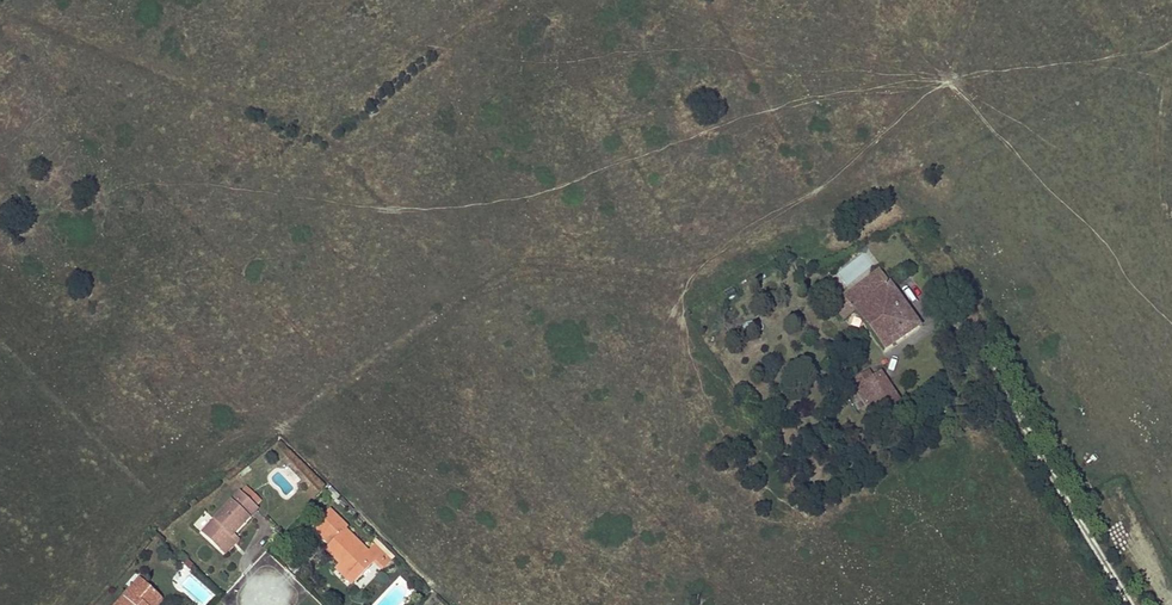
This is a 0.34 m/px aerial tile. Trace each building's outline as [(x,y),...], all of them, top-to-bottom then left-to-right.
[(878,272),(847,297),(856,309),(888,285),(878,272)] [(856,309),(847,297),(835,306),(845,320),(855,312),(884,350),(918,326),(888,285),(856,309)] [(866,382),(885,410),(899,401),(880,373),(866,382)] [(885,411),(885,410),(866,382),(865,382),(861,376),(853,382),(874,414),(878,410),(881,414),(885,411)] [(247,490),(242,495),(255,508),(260,503),(247,490)] [(221,550),(235,535),(257,510),(255,508),(242,495),(240,494),(203,533),(221,550)] [(322,538),(324,536),(339,521),(329,512),(313,529),(322,538)] [(340,564),(338,566),(355,582),(373,563),(375,561),(368,554),(345,531),(347,529),(339,521),(324,536),(332,545),(327,551),(340,564)] [(235,535),(221,550),(226,554),(239,540),(235,535)] [(368,554),(375,561),(373,563),(380,570),(389,561),(374,547),(368,554)] [(194,566),(187,561),(183,565),(189,571),(194,566)] [(355,582),(338,566),(335,568),(352,585),(355,582)] [(160,598),(140,581),(118,604),(154,604),(160,598)]
